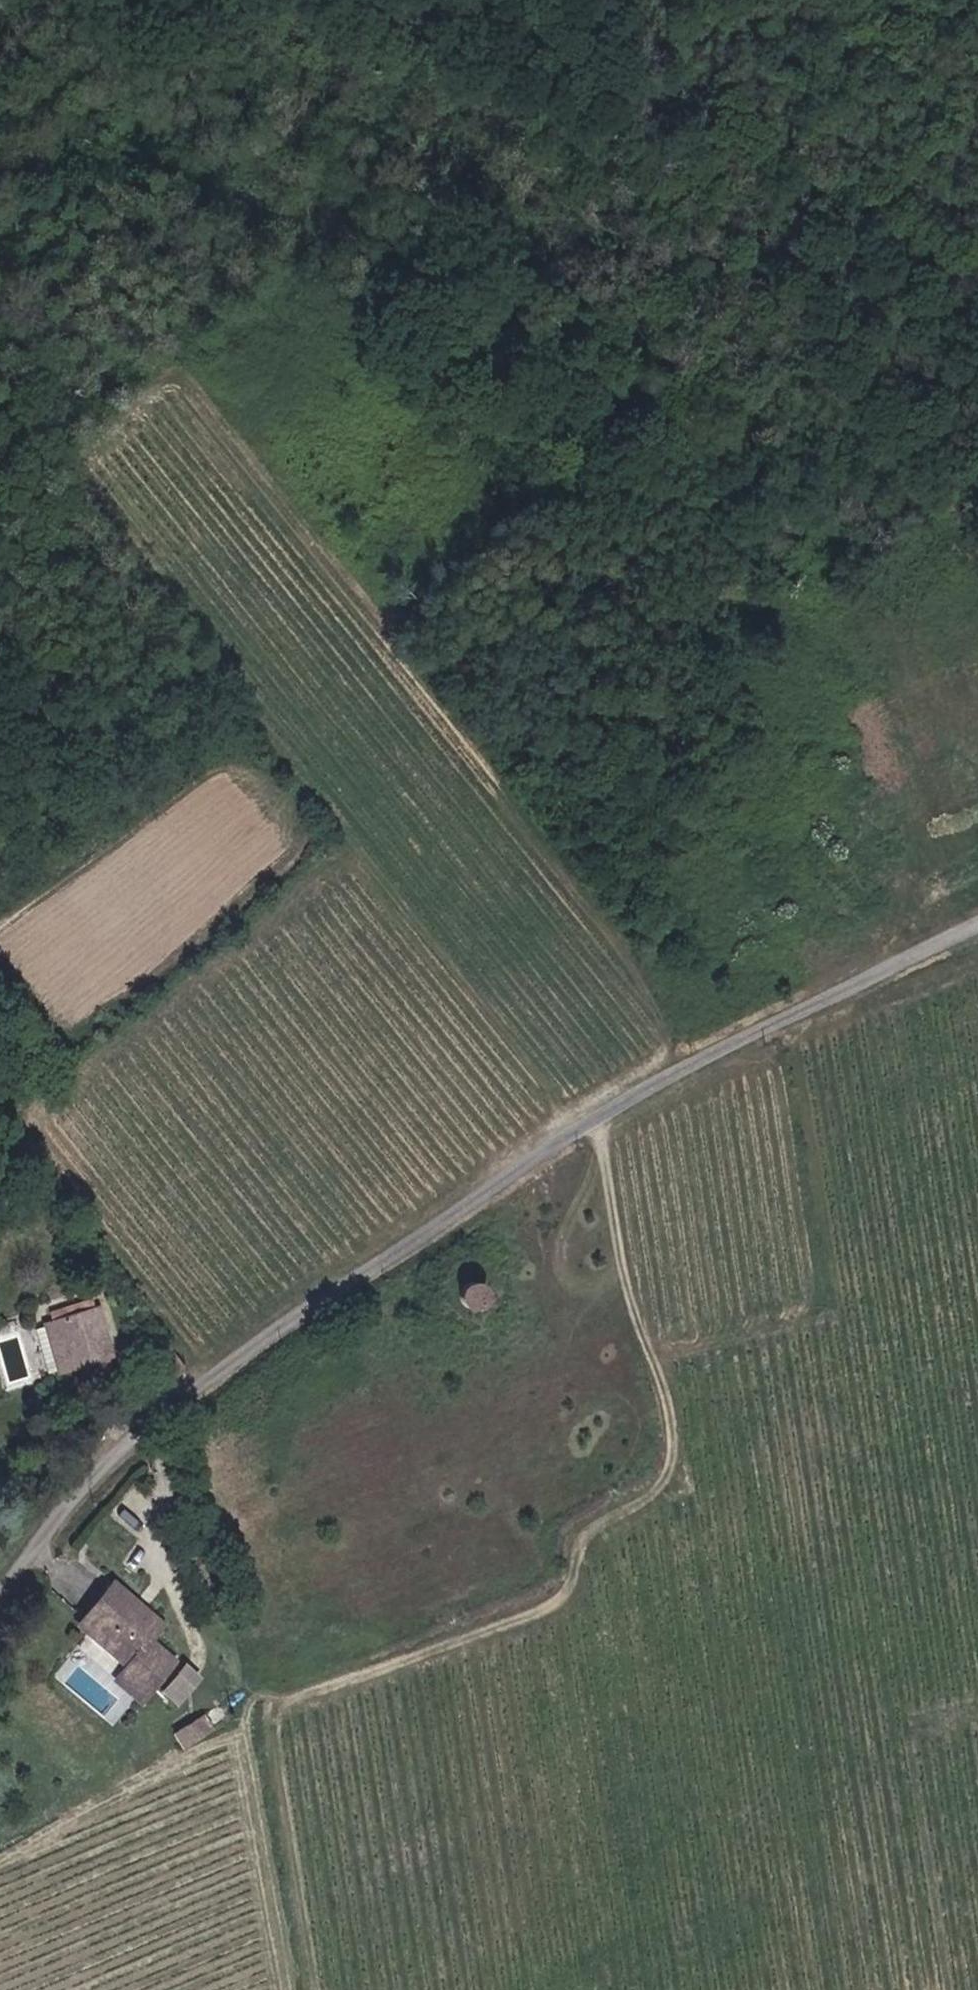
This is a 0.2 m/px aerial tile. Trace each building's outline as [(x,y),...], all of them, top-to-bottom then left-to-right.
[(485,1287),(474,1281),(460,1287),(464,1308),(476,1309),(485,1304),(486,1292),(485,1287)] [(102,1300),(49,1314),(60,1369),(120,1352),(102,1300)] [(165,1623),(116,1582),(83,1622),(133,1660),(118,1681),(141,1701),(178,1659),(154,1640),(165,1623)] [(209,1713),(175,1734),(184,1748),(218,1729),(209,1713)]
